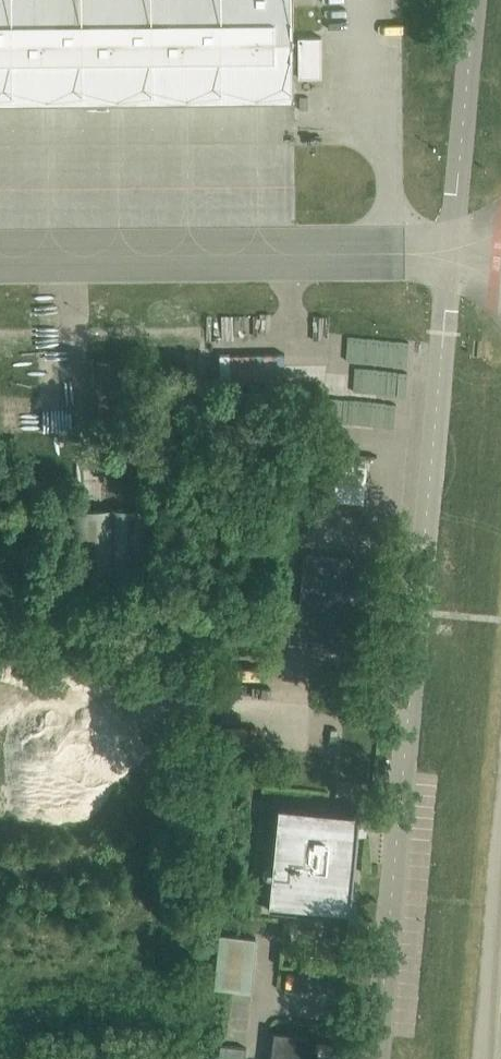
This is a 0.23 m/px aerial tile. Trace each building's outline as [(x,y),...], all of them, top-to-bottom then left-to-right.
[(294,93),(294,31),(294,6),(294,0),(0,0),(0,96),(294,93)] [(322,77),(322,36),(299,37),(299,77),(322,77)] [(124,358),(96,358),(97,430),(124,430),(124,358)] [(119,508),(102,508),(73,508),(74,574),(153,573),(152,507),(119,508)] [(351,558),(309,554),(304,554),(297,636),(343,640),(346,605),(341,604),(342,598),(347,598),(351,558)] [(345,650),(326,648),(324,666),(343,668),(345,650)] [(326,907),(325,914),(349,917),(348,923),(350,923),(361,806),(360,806),(359,812),(280,804),(269,909),(294,911),(295,903),(326,907)] [(215,986),(250,990),(256,936),(220,932),(215,986)] [(308,1036),(276,1033),(274,1058),(306,1058),(308,1036)]
